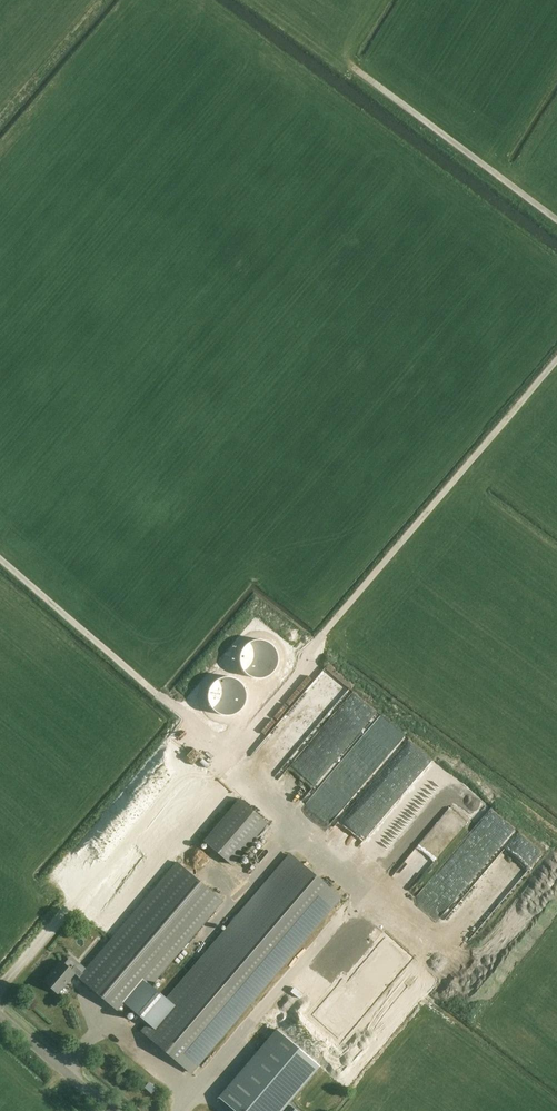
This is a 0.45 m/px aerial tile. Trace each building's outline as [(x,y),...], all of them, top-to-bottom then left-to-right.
[(320,740),(326,745),(348,721),(339,713),(337,715),(332,711),(309,737),(317,744),(320,740)] [(350,768),(372,743),(358,730),(336,755),(350,768)] [(373,765),(357,780),(368,791),(396,765),(384,752),(372,764),(373,765)] [(333,769),(330,772),(324,767),(318,774),(334,787),(342,776),(333,769)] [(394,783),(390,789),(400,795),(397,801),(401,803),(408,791),(394,783)] [(356,808),(342,795),(324,816),(338,828),(356,808)] [(203,841),(232,865),(268,823),(239,799),(203,841)] [(406,834),(402,839),(410,845),(434,810),(417,799),(397,827),(406,834)] [(456,814),(392,875),(405,889),(469,828),(456,814)] [(223,901),(177,862),(82,973),(74,966),(71,970),(61,961),(43,981),(58,994),(75,974),(79,977),(78,978),(124,1017),(131,1009),(149,1024),(142,1032),(192,1075),(344,896),(294,854),(169,1000),(151,985),(223,901)] [(399,951),(405,955),(410,947),(404,943),(399,951)] [(235,1110),(281,1110),(319,1066),(277,1030),(219,1098),(235,1110)]
